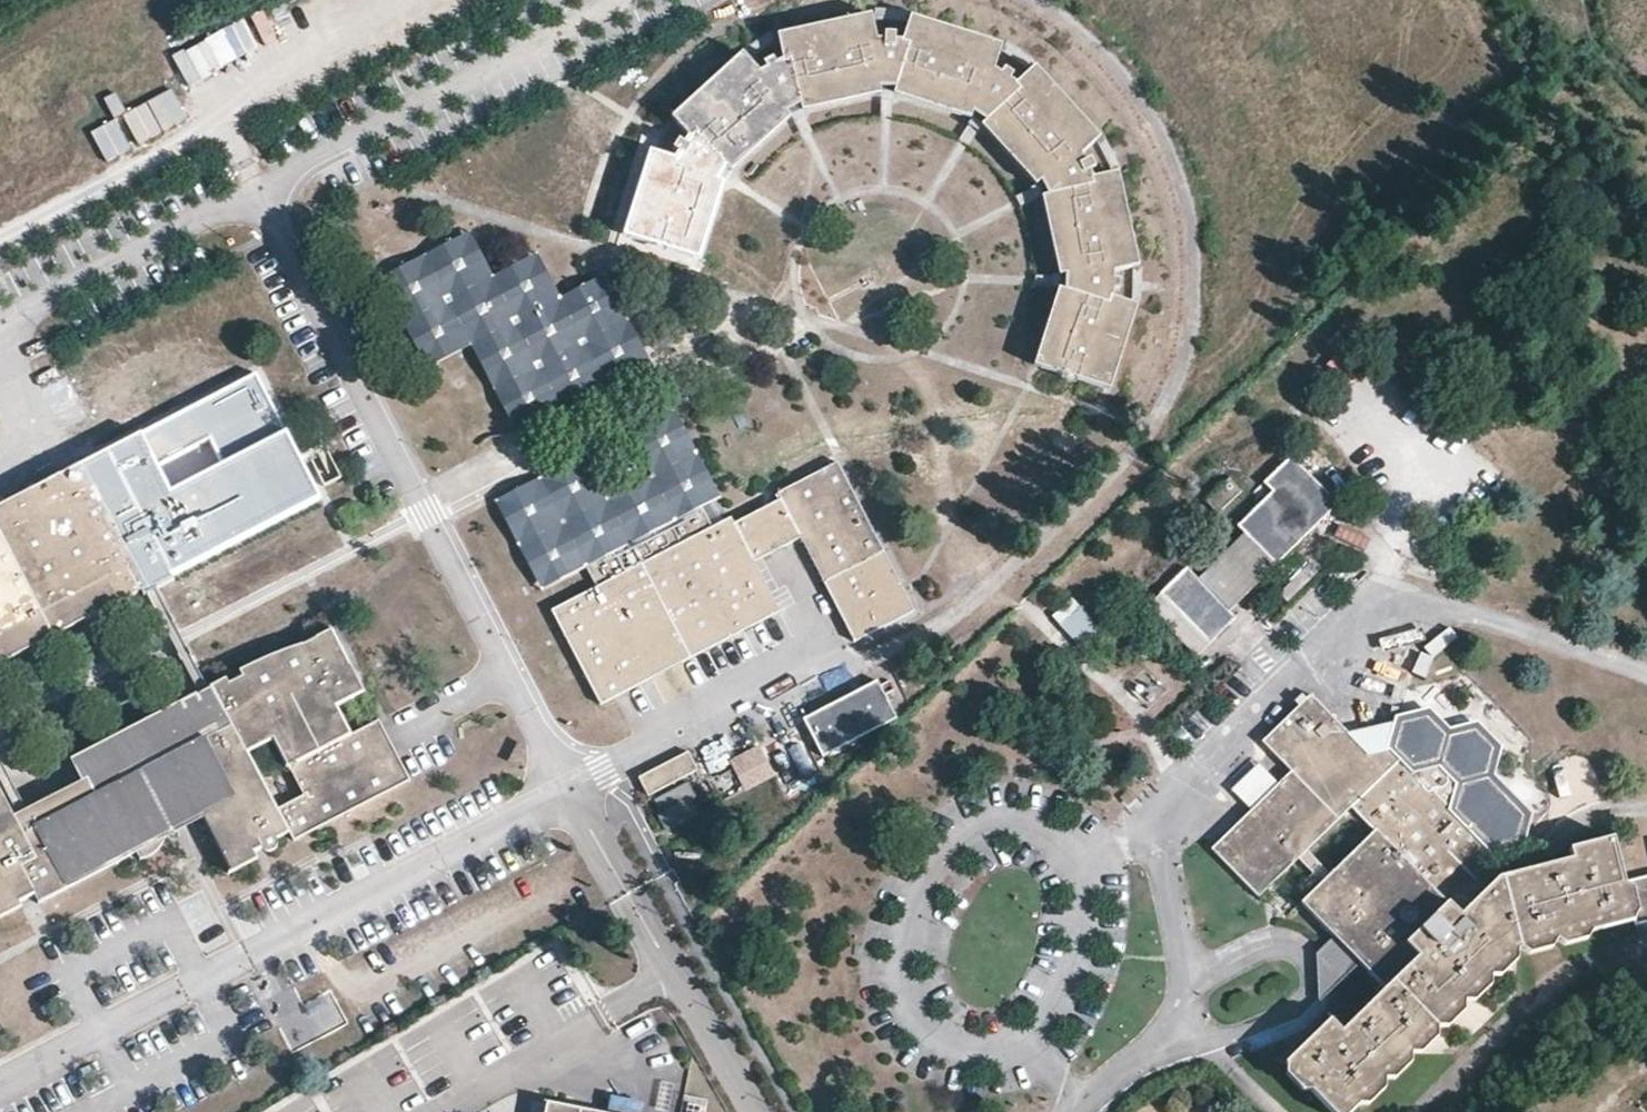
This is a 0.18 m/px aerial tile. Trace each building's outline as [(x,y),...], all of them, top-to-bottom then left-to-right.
[(834,33),(819,36),(795,42),(812,108),(875,94),(891,91),(875,24),(834,33)] [(902,90),(941,104),(970,115),(978,119),(987,93),(1001,52),(955,37),(924,27),(911,64),(902,90)] [(753,62),(730,82),(691,116),(734,167),(762,143),(789,121),(797,114),(753,62)] [(1096,141),(1060,100),(1040,79),(990,124),(1046,185),(1079,157),(1096,141)] [(663,160),(637,236),(700,257),(725,180),(663,160)] [(1119,187),(1054,201),(1060,232),(1065,262),(1069,283),(1114,276),(1135,273),(1131,251),(1122,202),(1119,187)] [(544,245),(501,267),(478,225),(386,270),(430,360),(475,339),(520,429),(618,382),(632,374),(658,362),(613,270),(567,290),(544,245)] [(646,359),(607,280),(564,302),(539,258),(497,279),(473,237),(398,274),(417,314),(435,349),(479,328),(525,418),(624,370),(646,359)] [(1134,315),(1068,295),(1051,353),(1045,370),(1110,393),(1113,382),(1123,351),(1134,315)] [(74,623),(114,603),(145,587),(148,592),(156,588),(167,582),(179,576),(178,570),(326,497),(309,465),(305,456),(298,442),(264,375),(83,464),(0,505),(0,659),(74,623)] [(649,469),(651,474),(616,492),(611,493),(587,450),(499,494),(547,591),(591,568),(587,561),(551,579),(531,539),(511,497),(539,484),(541,487),(555,481),(555,476),(584,462),(607,507),(662,480),(658,469),(641,434),(657,425),(675,417),(684,436),(713,493),(701,500),(705,507),(725,496),(679,405),(630,428),(649,469)] [(734,517),(715,528),(705,507),(701,500),(713,493),(684,436),(675,417),(657,425),(641,434),(658,469),(662,480),(607,507),(584,462),(555,476),(555,481),(541,487),(539,484),(511,497),(531,539),(551,579),(587,561),(591,568),(601,587),(557,610),(604,705),(659,677),(652,662),(652,660),(677,647),(686,663),(717,648),(782,615),(757,564),(805,540),(820,533),(844,577),(828,585),(857,643),(915,615),(842,465),(734,517)] [(1295,450),(1286,458),(1335,509),(1344,500),(1295,450)] [(317,461),(335,454),(305,456),(309,465),(317,461)] [(335,454),(317,461),(329,485),(346,476),(335,454)] [(1245,533),(1278,566),(1335,509),(1286,458),(1265,480),(1274,490),(1238,524),(1245,533)] [(1240,488),(1227,474),(1203,497),(1217,511),(1240,488)] [(820,533),(805,540),(828,585),(844,577),(820,533)] [(1278,566),(1245,533),(1197,579),(1187,568),(1148,605),(1196,654),(1235,617),(1231,611),(1278,566)] [(170,617),(182,641),(204,686),(216,680),(190,628),(167,582),(156,588),(170,617)] [(1071,648),(1097,635),(1078,599),(1053,613),(1071,648)] [(191,797),(229,870),(257,857),(253,849),(260,844),(262,848),(266,850),(270,851),(274,850),(277,846),(278,841),(277,837),(289,830),(293,838),(411,780),(394,746),(378,753),(366,726),(351,734),(337,705),(366,690),(334,630),(232,680),(228,675),(216,680),(204,686),(183,696),(186,704),(80,756),(88,772),(30,801),(19,806),(15,808),(0,779),(0,904),(3,910),(16,903),(14,899),(32,891),(38,901),(65,889),(66,884),(137,850),(146,851),(159,847),(163,844),(168,835),(169,831),(169,827),(162,811),(191,797)] [(652,662),(659,677),(686,663),(677,647),(652,660),(652,662)] [(1167,722),(1192,745),(1230,703),(1233,706),(1256,682),(1227,656),(1167,722)] [(895,715),(874,677),(800,715),(821,753),(895,715)] [(1261,740),(1290,770),(1280,781),(1251,809),(1212,848),(1258,895),(1298,858),(1321,882),(1300,902),(1333,936),(1360,963),(1384,988),(1340,1031),(1329,1021),(1286,1063),(1334,1111),(1351,1111),(1518,948),(1631,921),(1622,882),(1612,838),(1568,849),(1570,860),(1499,878),(1491,852),(1520,846),(1528,813),(1489,775),(1495,747),(1475,727),(1448,733),(1427,713),(1396,719),(1395,723),(1390,748),(1399,758),(1370,785),(1361,777),(1377,763),(1348,733),(1310,694),(1261,740)] [(380,719),(366,726),(378,753),(394,746),(380,719)] [(1395,723),(1348,733),(1377,763),(1361,777),(1370,785),(1399,758),(1390,748),(1395,723)] [(16,801),(19,806),(30,801),(20,783),(0,743),(0,769),(16,801)] [(761,745),(729,760),(743,792),(776,777),(761,745)] [(781,775),(797,770),(791,749),(775,753),(781,775)] [(700,773),(689,754),(641,778),(650,797),(700,773)] [(1251,809),(1280,781),(1261,762),(1232,789),(1251,809)] [(1622,882),(1631,921),(1632,925),(1646,921),(1646,877),(1622,882)] [(1331,990),(1360,963),(1333,936),(1322,946),(1315,953),(1319,1002),(1331,990)] [(608,1111),(637,1111),(638,1104),(611,1100),(608,1111)]
